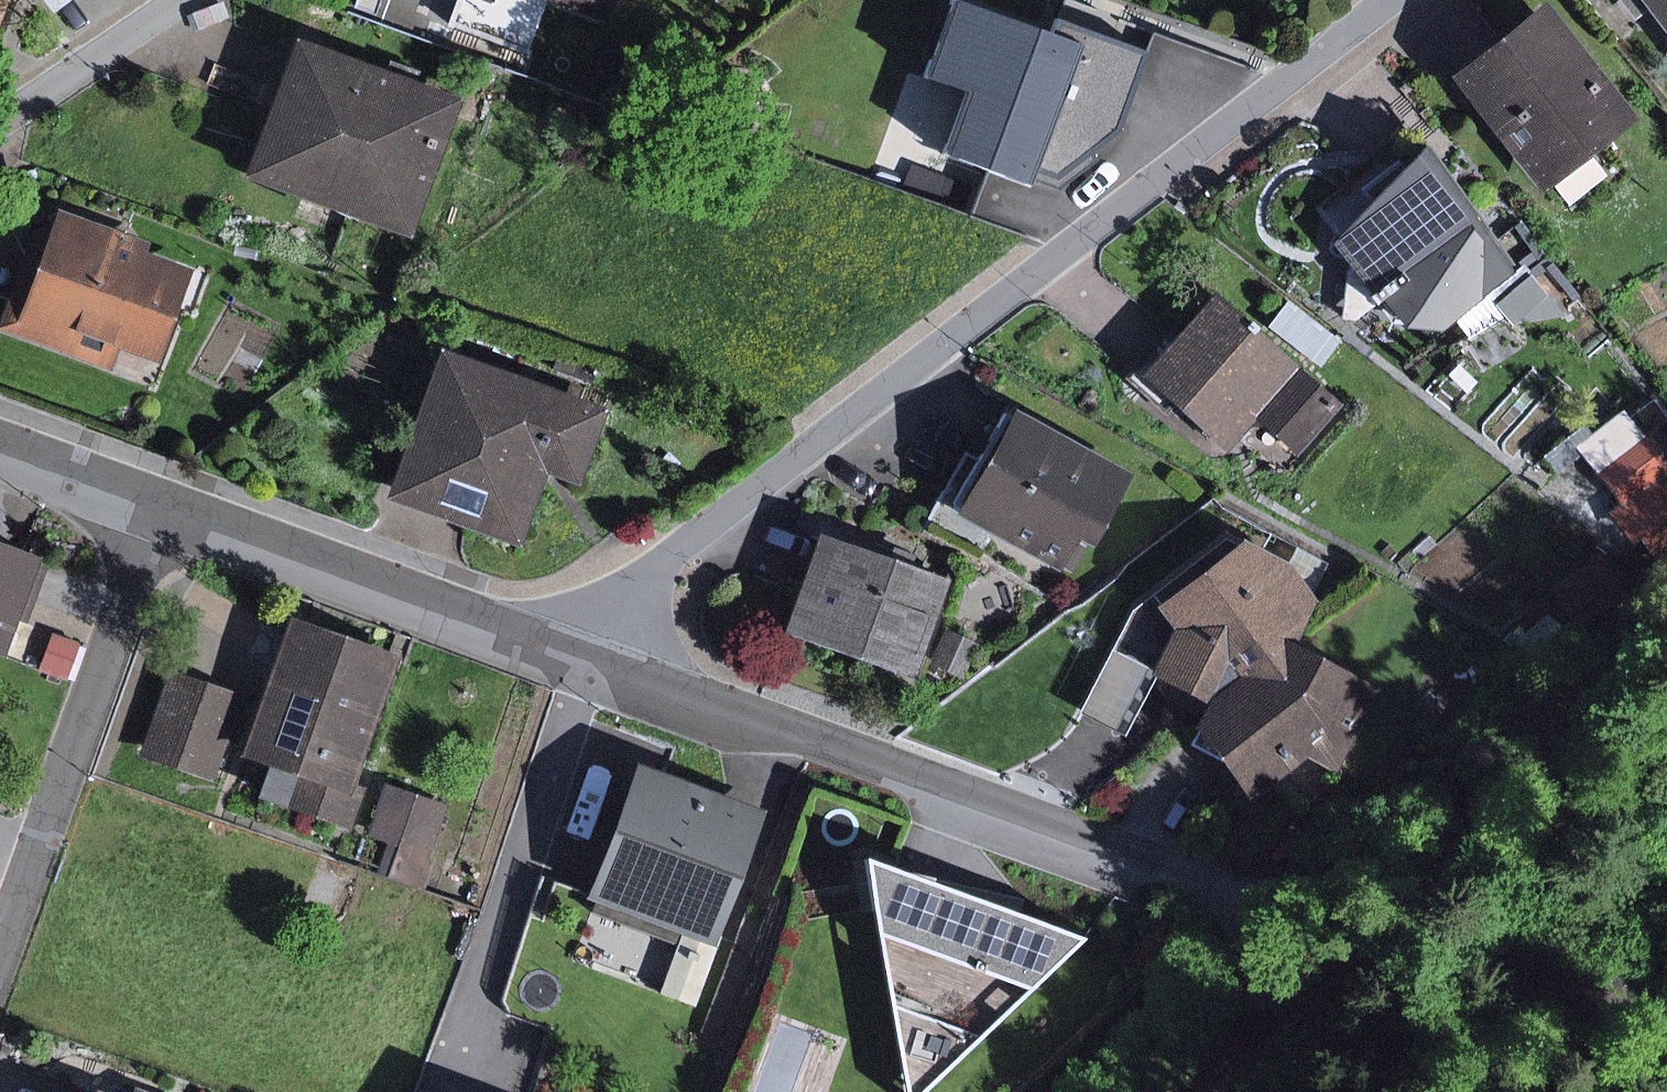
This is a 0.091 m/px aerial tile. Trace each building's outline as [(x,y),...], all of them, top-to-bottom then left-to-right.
[(15,0),(0,0),(0,38),(15,0)] [(356,2),(410,22),(418,0),(357,0),(356,2)] [(458,11),(520,35),(534,0),(463,0),(458,11)] [(612,14),(617,0),(576,0),(612,14)] [(1654,9),(1666,26),(1666,0),(1584,0),(1615,40),(1654,9)] [(1478,55),(1450,76),(1543,193),(1637,118),(1544,2),(1478,55)] [(1051,38),(954,3),(928,74),(970,89),(946,155),(1030,185),(1036,168),(1080,48),(1051,38)] [(1080,48),(1036,168),(1059,177),(1121,127),(1150,50),(1097,31),(1059,16),(1051,38),(1080,48)] [(473,91),(304,33),(258,165),(427,223),(473,91)] [(1422,152),(1344,236),(1413,323),(1451,325),(1529,260),(1440,140),(1422,152)] [(0,325),(0,327),(118,369),(127,342),(167,356),(199,266),(154,250),(159,236),(66,203),(56,231),(36,223),(0,325)] [(1165,355),(1151,371),(1233,445),(1266,409),(1306,444),(1347,398),(1224,289),(1165,355)] [(614,408),(447,352),(401,491),(429,500),(531,534),(554,465),(590,478),(614,408)] [(1147,468),(1020,405),(971,503),(1084,559),(1094,539),(1108,546),(1147,468)] [(1632,409),(1591,446),(1666,531),(1666,449),(1632,409)] [(959,575),(824,530),(791,627),(927,672),(959,575)] [(1161,664),(1158,669),(1163,675),(1200,724),(1232,655),(1247,675),(1297,640),(1312,630),(1341,558),(1309,541),(1296,557),(1250,535),(1166,603),(1182,623),(1161,664)] [(0,545),(0,648),(5,650),(39,559),(0,545)] [(1608,554),(1574,580),(1600,614),(1634,587),(1608,554)] [(1547,605),(1516,636),(1546,666),(1578,635),(1547,605)] [(408,651),(306,614),(259,743),(284,752),(271,787),(364,821),(377,786),(361,780),(408,651)] [(989,634),(957,623),(945,659),(977,670),(989,634)] [(1232,655),(1200,724),(1255,800),(1316,753),(1347,769),(1387,682),(1297,640),(1247,675),(1232,655)] [(1121,644),(1089,706),(1109,716),(1136,729),(1163,675),(1158,669),(1161,664),(1121,644)] [(253,690),(182,664),(151,745),(223,772),(253,690)] [(604,737),(574,814),(607,827),(637,750),(604,737)] [(750,809),(639,769),(591,900),(715,946),(763,814),(750,809)] [(454,803),(398,783),(383,824),(439,844),(454,803)] [(867,860),(906,1091),(922,1091),(1085,938),(957,891),(891,869),(867,860)]
